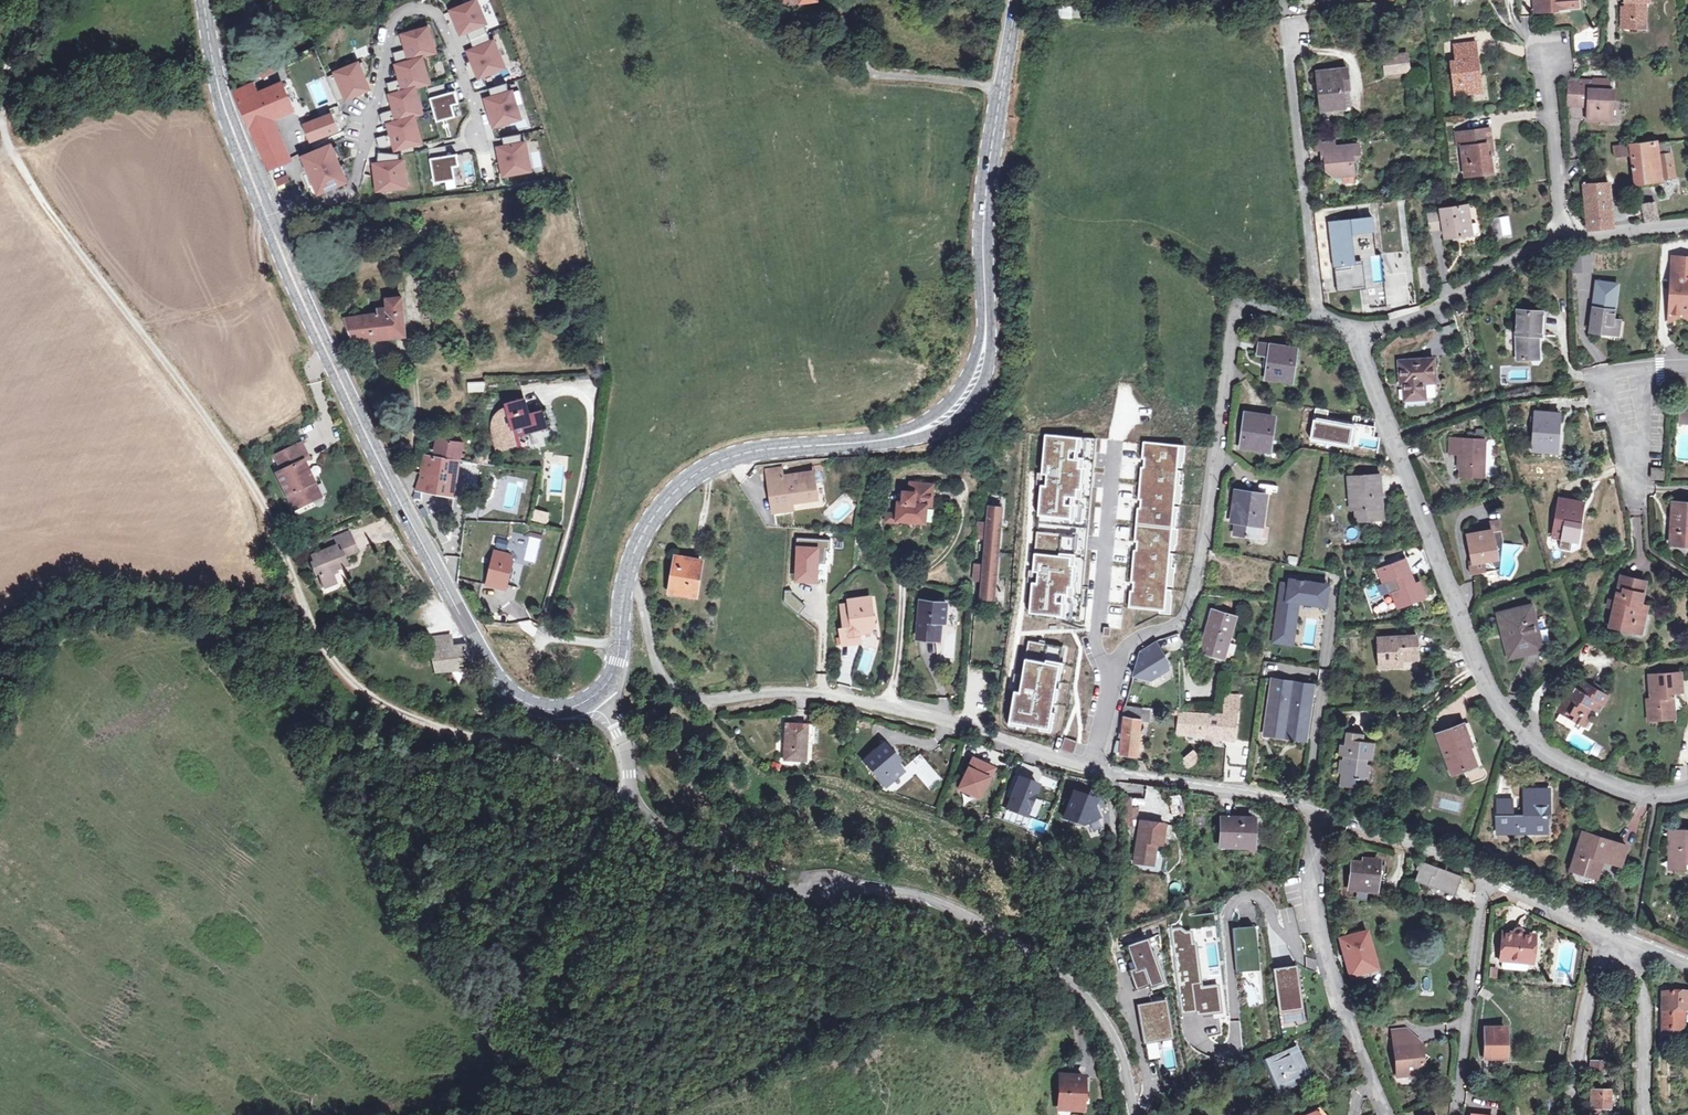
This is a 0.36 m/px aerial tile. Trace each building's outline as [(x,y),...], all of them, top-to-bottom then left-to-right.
[(1650,0),(1624,0),(1627,1),(1627,8),(1622,8),(1622,28),(1635,28),(1635,21),(1645,21),(1646,1),(1649,1),(1650,0)] [(481,2),(454,12),(462,35),(489,25),(481,2)] [(1052,19),(1052,5),(1041,5),(1041,19),(1052,19)] [(1072,8),(1072,19),(1088,19),(1088,8),(1072,8)] [(430,29),(407,36),(415,63),(401,67),(409,94),(395,98),(402,121),(389,125),(398,155),(427,146),(419,118),(424,116),(417,91),(432,86),(424,58),(438,53),(430,29)] [(497,41),(470,52),(481,80),(508,68),(497,41)] [(1457,61),(1452,61),(1456,94),(1479,92),(1477,76),(1480,76),(1476,43),(1455,45),(1457,61)] [(1397,56),(1399,71),(1409,69),(1407,54),(1398,55),(1397,56)] [(1399,71),(1397,56),(1394,56),(1385,57),(1387,73),(1399,71)] [(361,64),(337,75),(348,101),(372,91),(361,64)] [(1344,108),(1344,107),(1342,90),(1348,89),(1349,89),(1347,68),(1318,71),(1319,82),(1315,83),(1315,90),(1320,90),(1322,110),(1344,108)] [(398,80),(388,84),(391,91),(401,88),(398,80)] [(1568,102),(1577,102),(1577,106),(1589,107),(1588,119),(1611,120),(1612,92),(1609,91),(1610,81),(1594,80),(1594,82),(1569,81),(1568,102)] [(250,127),(273,118),(294,111),(282,84),(260,93),(255,83),(234,92),(244,115),(250,127)] [(1350,106),(1348,89),(1342,90),(1344,107),(1350,106)] [(515,92),(488,100),(496,128),(523,120),(515,92)] [(458,93),(433,100),(439,123),(458,118),(455,106),(461,105),(458,93)] [(329,109),(332,115),(335,121),(346,116),(341,104),(329,109)] [(340,131),(335,121),(332,115),(306,125),(312,141),(340,131)] [(273,118),(250,127),(269,172),(296,161),(273,118)] [(1490,128),(1466,131),(1468,145),(1461,146),(1465,176),(1490,172),(1487,152),(1493,151),(1490,128)] [(1468,145),(1466,131),(1456,132),(1457,147),(1461,146),(1468,145)] [(1635,183),(1660,180),(1675,178),(1670,141),(1655,142),(1655,135),(1646,136),(1647,143),(1613,147),(1614,156),(1631,154),(1635,183)] [(381,148),(390,146),(388,136),(378,138),(381,148)] [(529,143),(500,148),(505,177),(533,172),(529,143)] [(1358,144),(1335,147),(1323,148),(1324,159),(1326,159),(1328,170),(1335,176),(1354,173),(1353,163),(1360,154),(1358,144)] [(311,158),(325,194),(352,185),(336,148),(311,158)] [(402,157),(382,155),(382,165),(375,167),(379,194),(411,189),(408,162),(402,162),(402,157)] [(459,156),(433,160),(436,183),(458,180),(456,167),(461,167),(459,156)] [(1584,185),(1587,229),(1612,227),(1609,183),(1584,185)] [(1655,203),(1648,205),(1652,221),(1659,220),(1655,203)] [(1441,213),(1443,229),(1444,238),(1467,234),(1465,224),(1470,223),(1468,204),(1440,209),(1441,213)] [(1652,221),(1648,205),(1641,206),(1644,222),(1652,221)] [(1430,231),(1443,229),(1441,213),(1427,215),(1430,231)] [(1334,265),(1355,263),(1352,239),(1349,240),(1349,233),(1374,231),(1372,217),(1329,222),(1334,265)] [(1590,256),(1573,256),(1573,271),(1591,270),(1590,256)] [(1684,257),(1683,273),(1681,273),(1680,278),(1673,278),(1672,289),(1669,289),(1666,321),(1678,315),(1687,316),(1687,315),(1687,258),(1684,257)] [(575,278),(581,276),(579,264),(573,265),(575,278)] [(1589,330),(1611,333),(1617,284),(1596,281),(1589,330)] [(382,315),(373,316),(350,319),(358,341),(406,336),(403,299),(390,300),(391,307),(381,307),(382,315)] [(1534,335),(1538,335),(1541,335),(1543,312),(1517,310),(1515,334),(1517,334),(1516,346),(1516,359),(1534,359),(1533,347),(1534,335)] [(1267,377),(1278,379),(1279,374),(1292,376),(1296,349),(1259,343),(1257,354),(1270,356),(1267,377)] [(1400,384),(1403,384),(1404,399),(1424,398),(1423,380),(1434,380),(1433,359),(1399,361),(1400,384)] [(486,383),(468,382),(469,392),(485,392),(486,383)] [(547,429),(543,413),(530,416),(524,400),(510,404),(510,408),(501,414),(495,421),(494,429),(499,449),(519,444),(517,436),(547,429)] [(1687,424),(1687,407),(1681,407),(1680,423),(1687,424)] [(1532,450),(1551,452),(1553,433),(1558,433),(1560,413),(1535,411),(1532,450)] [(1241,446),(1256,448),(1257,442),(1269,444),(1273,417),(1245,412),(1242,432),(1246,432),(1245,436),(1243,436),(1241,446)] [(1095,435),(1039,429),(1028,633),(1008,723),(1063,732),(1075,651),(1059,647),(1063,616),(1078,617),(1095,435)] [(1450,453),(1458,454),(1461,454),(1461,467),(1460,476),(1483,476),(1485,439),(1450,438),(1450,453)] [(437,439),(435,455),(460,459),(463,443),(437,439)] [(1182,442),(1140,439),(1130,607),(1171,609),(1182,442)] [(302,445),(276,457),(283,473),(277,476),(296,512),(311,505),(317,487),(311,474),(308,475),(303,465),(310,462),(302,445)] [(435,455),(432,455),(423,453),(420,473),(413,497),(421,499),(422,490),(453,495),(460,459),(435,455)] [(484,453),(479,453),(478,462),(486,463),(487,457),(483,456),(484,453)] [(770,475),(786,473),(785,466),(770,468),(770,475)] [(1647,476),(1658,477),(1658,467),(1647,466),(1647,476)] [(815,469),(786,473),(770,475),(774,505),(777,508),(779,509),(794,507),(793,499),(819,496),(815,469)] [(1376,507),(1382,507),(1381,493),(1379,493),(1377,474),(1349,476),(1351,509),(1356,508),(1357,520),(1377,519),(1376,507)] [(932,484),(915,482),(913,491),(908,491),(902,490),(901,501),(898,501),(897,512),(896,518),(924,521),(926,504),(930,505),(932,484)] [(1236,490),(1233,509),(1238,510),(1236,522),(1235,534),(1254,537),(1256,525),(1262,526),(1264,513),(1262,513),(1265,494),(1236,490)] [(1552,536),(1571,540),(1575,521),(1580,522),(1583,503),(1559,498),(1552,536)] [(1687,545),(1687,503),(1672,502),(1670,543),(1687,545)] [(550,512),(532,508),(530,518),(547,523),(550,512)] [(1003,509),(990,508),(989,524),(981,524),(980,537),(988,538),(985,566),(977,566),(976,579),(984,580),(982,597),(995,598),(1003,509)] [(896,521),(896,518),(897,512),(885,511),(884,520),(896,521)] [(1469,576),(1484,573),(1494,571),(1497,570),(1501,544),(1491,543),(1491,542),(1494,541),(1492,531),(1491,529),(1499,528),(1497,519),(1488,520),(1489,530),(1467,534),(1472,560),(1466,561),(1469,576)] [(1576,541),(1580,522),(1575,521),(1571,540),(1576,541)] [(328,542),(331,550),(354,540),(350,532),(328,542)] [(524,561),(536,562),(539,537),(527,536),(524,561)] [(830,539),(797,538),(795,582),(818,583),(819,563),(825,563),(826,549),(829,549),(830,539)] [(358,551),(354,540),(331,550),(313,557),(326,587),(338,582),(333,571),(346,565),(343,557),(358,551)] [(513,561),(509,554),(494,550),(485,584),(506,589),(513,561)] [(670,590),(673,591),(696,595),(702,560),(676,556),(670,590)] [(1401,559),(1406,573),(1411,571),(1405,557),(1401,559)] [(1406,573),(1401,559),(1381,567),(1387,581),(1396,578),(1400,588),(1391,591),(1396,605),(1421,596),(1415,582),(1406,586),(1405,584),(1408,577),(1406,573)] [(1387,581),(1381,567),(1377,568),(1383,582),(1387,581)] [(1621,575),(1615,600),(1614,607),(1610,624),(1630,629),(1632,620),(1642,622),(1646,605),(1639,603),(1644,580),(1621,575)] [(1330,585),(1291,579),(1289,587),(1282,586),(1274,642),(1291,644),(1297,601),(1327,606),(1330,585)] [(1415,582),(1421,596),(1425,594),(1419,580),(1415,582)] [(695,599),(696,595),(673,591),(673,595),(695,599)] [(840,604),(843,627),(839,627),(840,636),(841,642),(841,643),(860,641),(858,632),(870,631),(874,625),(873,613),(866,608),(863,608),(862,597),(848,599),(848,603),(840,604)] [(956,633),(958,605),(921,601),(918,638),(936,640),(937,649),(942,650),(941,661),(954,662),(956,633)] [(557,617),(571,621),(575,608),(561,603),(557,617)] [(1498,613),(1507,650),(1540,642),(1531,605),(1498,613)] [(1200,651),(1210,654),(1223,658),(1236,616),(1213,609),(1200,651)] [(1100,624),(1112,623),(1111,614),(1099,615),(1100,624)] [(1162,618),(1151,618),(1152,626),(1162,625),(1162,618)] [(1640,631),(1642,622),(1632,620),(1630,629),(1640,631)] [(467,668),(466,662),(465,645),(451,646),(450,635),(427,637),(436,671),(467,668)] [(1397,658),(1401,658),(1418,657),(1417,635),(1379,638),(1380,664),(1397,662),(1397,658)] [(1134,677),(1149,681),(1171,669),(1169,658),(1157,640),(1141,649),(1134,677)] [(1540,642),(1507,650),(1509,657),(1542,648),(1540,642)] [(1228,659),(1223,658),(1210,654),(1209,659),(1226,665),(1228,659)] [(1402,665),(1401,658),(1397,658),(1397,662),(1380,664),(1380,667),(1402,665)] [(1669,693),(1675,692),(1681,692),(1679,672),(1649,674),(1651,699),(1647,699),(1649,720),(1675,718),(1674,706),(1670,707),(1669,698),(1669,693)] [(1314,685),(1273,679),(1266,730),(1287,733),(1289,722),(1292,723),(1292,728),(1308,730),(1314,685)] [(1567,693),(1559,706),(1574,715),(1571,720),(1584,727),(1590,717),(1587,715),(1591,708),(1598,713),(1609,695),(1582,680),(1575,692),(1567,693)] [(1225,695),(1224,704),(1236,705),(1237,696),(1225,695)] [(1236,705),(1224,704),(1224,712),(1223,714),(1180,713),(1178,732),(1233,740),(1236,705)] [(1553,709),(1571,720),(1574,715),(1559,706),(1557,704),(1553,709)] [(1124,717),(1120,753),(1136,756),(1139,737),(1142,707),(1125,706),(1122,716),(1124,717)] [(1118,729),(1113,750),(1117,751),(1116,753),(1120,753),(1124,717),(1122,716),(1118,729)] [(1469,747),(1476,765),(1481,763),(1474,745),(1478,744),(1470,722),(1464,724),(1472,746),(1469,747)] [(806,761),(806,743),(807,726),(786,724),(784,760),(806,761)] [(1472,746),(1464,724),(1438,734),(1453,773),(1476,765),(1469,747),(1472,746)] [(1368,759),(1370,741),(1363,740),(1364,734),(1346,732),(1345,745),(1340,744),(1339,754),(1343,755),(1339,785),(1355,787),(1357,778),(1365,779),(1368,759)] [(1226,744),(1224,760),(1232,761),(1234,745),(1226,744)] [(883,745),(881,746),(861,761),(881,789),(900,774),(889,758),(892,757),(883,745)] [(1185,758),(1191,765),(1199,758),(1193,751),(1185,758)] [(993,766),(969,757),(957,790),(976,796),(979,786),(985,788),(993,766)] [(1191,765),(1185,758),(1181,762),(1188,769),(1192,766),(1191,765)] [(1232,761),(1224,760),(1223,772),(1231,773),(1232,761)] [(1035,783),(1016,777),(1005,807),(1024,814),(1035,783)] [(1528,810),(1528,815),(1498,815),(1499,833),(1520,833),(1520,825),(1525,825),(1526,833),(1547,832),(1547,815),(1550,815),(1549,789),(1525,790),(1525,810),(1528,810)] [(1093,798),(1070,791),(1061,818),(1081,824),(1096,816),(1090,804),(1093,798)] [(1130,799),(1121,800),(1122,809),(1123,820),(1122,828),(1133,827),(1130,799)] [(1257,831),(1253,831),(1254,819),(1222,817),(1221,846),(1256,848),(1257,831)] [(1133,862),(1152,865),(1155,845),(1162,846),(1166,825),(1140,821),(1133,862)] [(1669,828),(1669,869),(1685,869),(1685,864),(1687,864),(1687,828),(1669,828)] [(1572,869),(1595,876),(1601,857),(1605,858),(1622,863),(1627,846),(1584,832),(1572,869)] [(1601,857),(1595,876),(1599,878),(1605,858),(1601,857)] [(1375,890),(1378,861),(1363,859),(1362,863),(1352,862),(1350,887),(1375,890)] [(1458,875),(1418,861),(1416,867),(1420,869),(1416,880),(1452,892),(1458,875)] [(1211,925),(1211,913),(1190,915),(1191,926),(1211,925)] [(1251,926),(1232,928),(1236,972),(1256,969),(1255,953),(1251,926)] [(1217,1010),(1213,986),(1200,987),(1194,943),(1189,944),(1188,934),(1184,934),(1179,930),(1172,931),(1184,1012),(1189,1011),(1198,1010),(1198,1013),(1217,1010)] [(1513,935),(1501,934),(1498,961),(1501,961),(1501,968),(1501,970),(1503,970),(1523,972),(1524,972),(1525,970),(1526,963),(1529,963),(1531,936),(1520,935),(1520,933),(1518,932),(1517,931),(1514,932),(1513,933),(1513,935)] [(1351,974),(1374,967),(1364,933),(1342,939),(1351,974)] [(1143,940),(1127,946),(1136,969),(1129,972),(1136,988),(1146,984),(1147,987),(1160,982),(1143,940)] [(1280,968),(1272,969),(1278,1012),(1298,1009),(1292,966),(1280,968)] [(1677,994),(1666,993),(1664,993),(1663,1035),(1686,1035),(1686,1011),(1687,1012),(1687,994),(1677,994)] [(1161,1000),(1136,1005),(1144,1043),(1169,1038),(1161,1000)] [(1483,1028),(1483,1058),(1494,1058),(1494,1055),(1505,1055),(1505,1028),(1483,1028)] [(1396,1078),(1413,1076),(1422,1065),(1420,1052),(1417,1052),(1416,1044),(1413,1044),(1412,1037),(1391,1040),(1396,1078)] [(1310,1080),(1297,1047),(1264,1060),(1276,1093),(1310,1080)] [(1589,1060),(1589,1072),(1604,1072),(1604,1060),(1589,1060)] [(1156,1061),(1147,1063),(1151,1078),(1159,1076),(1156,1061)] [(1549,1075),(1560,1073),(1563,1073),(1565,1062),(1548,1064),(1549,1075)] [(1059,1107),(1083,1108),(1084,1078),(1060,1077),(1059,1107)] [(1591,1114),(1598,1114),(1599,1108),(1609,1108),(1609,1090),(1591,1090),(1590,1114),(1591,1114)]
